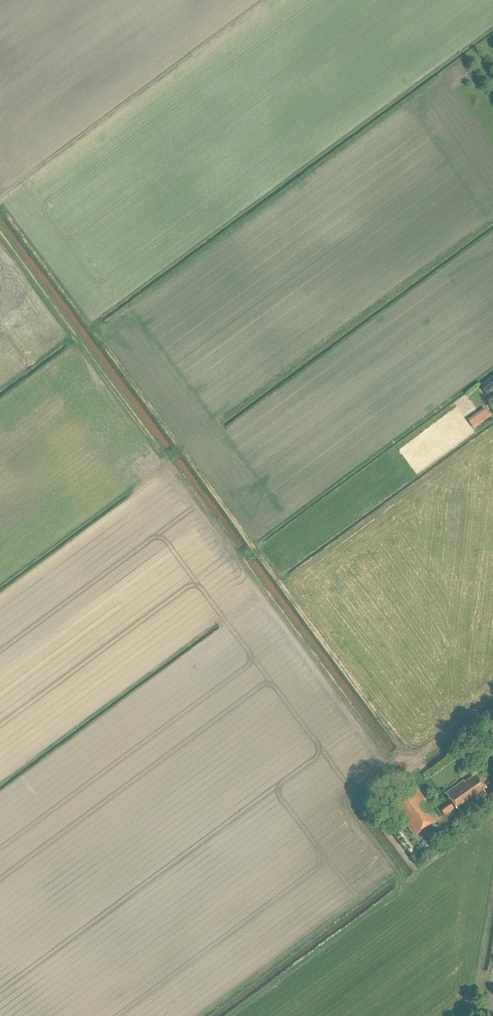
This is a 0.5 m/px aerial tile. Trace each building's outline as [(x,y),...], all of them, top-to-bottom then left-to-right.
[(481,387),(487,395),(492,391),(492,378),(481,387)] [(474,430),(490,418),(485,411),(469,422),(474,430)] [(465,781),(446,794),(461,814),(488,795),(485,791),(487,790),(477,775),(466,783),(465,781)] [(421,792),(416,785),(390,803),(414,836),(439,818),(426,799),(429,797),(424,790),(421,792)] [(438,811),(447,804),(443,799),(434,805),(438,811)] [(426,851),(431,847),(426,841),(421,845),(426,851)]
